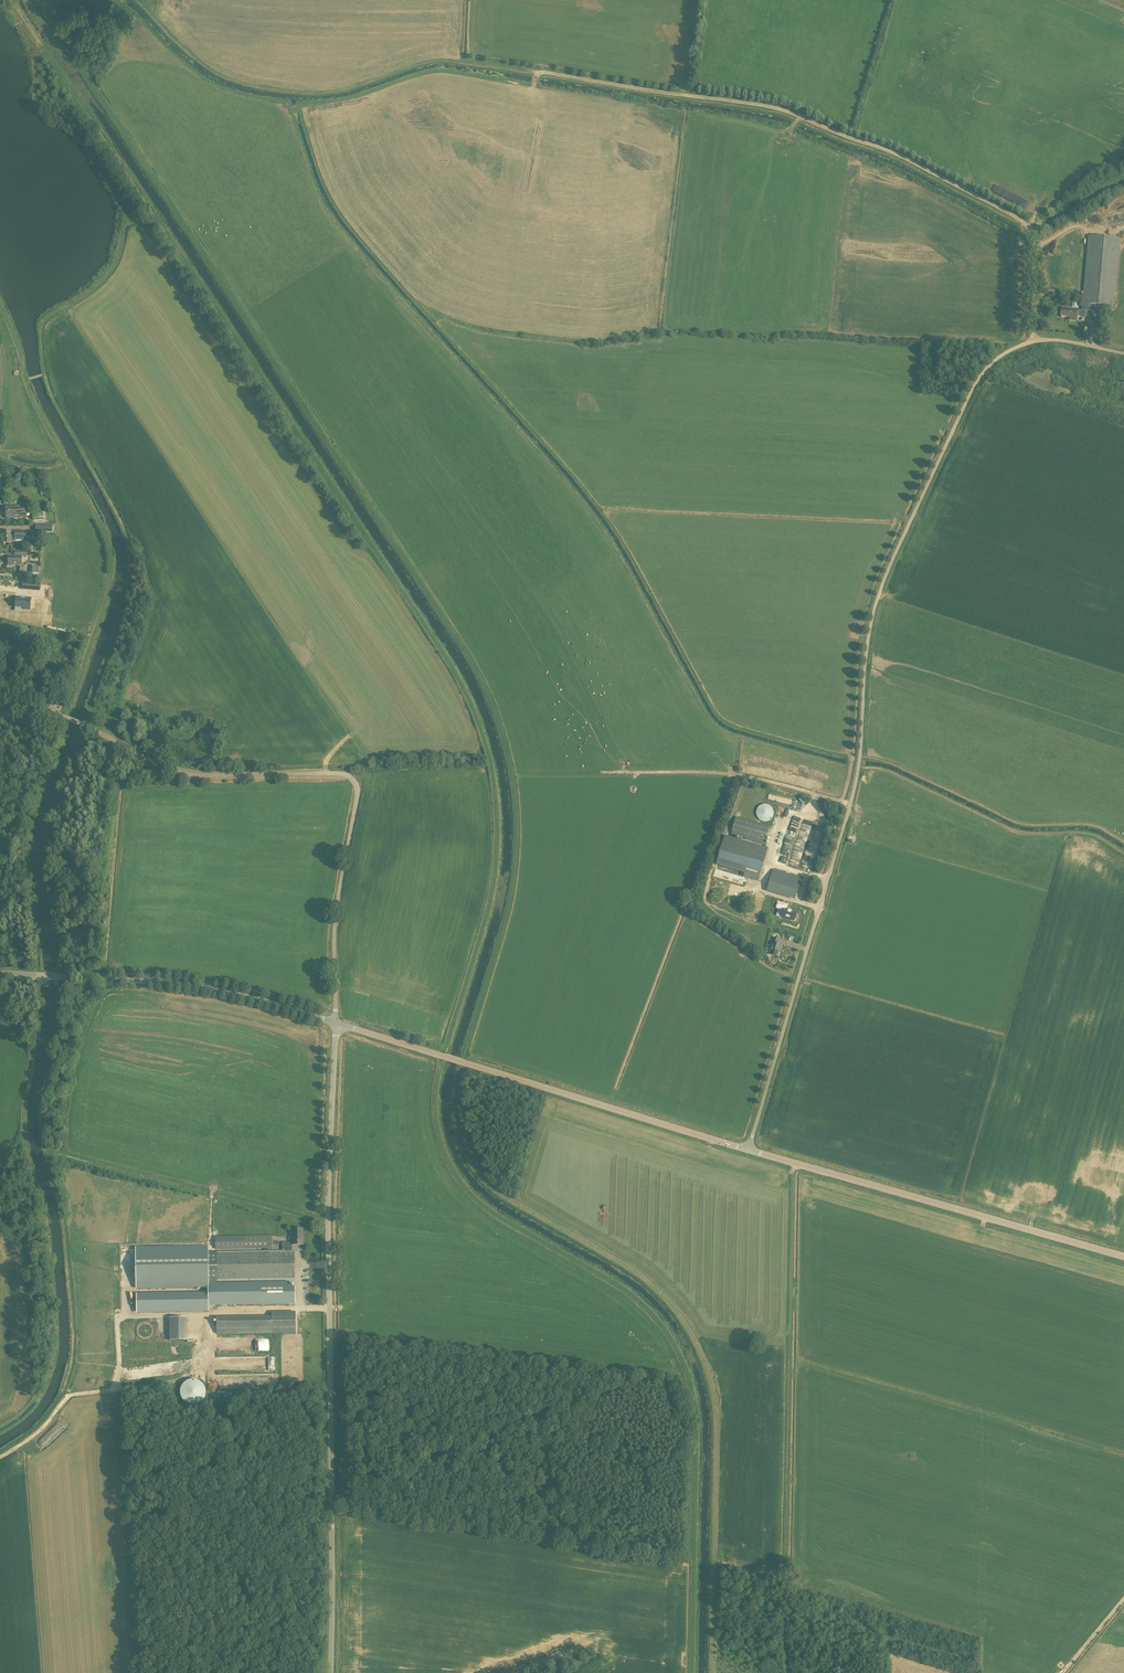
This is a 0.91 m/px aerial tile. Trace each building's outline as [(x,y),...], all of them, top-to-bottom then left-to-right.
[(1062,308),(1061,317),(1070,318),(1070,320),(1076,321),(1077,317),(1081,317),(1087,318),(1088,311),(1095,312),(1096,305),(1114,307),(1120,238),(1088,235),(1083,295),(1082,306),(1082,310),(1077,310),(1077,309),(1062,308)] [(7,519),(26,517),(25,505),(6,507),(7,519)] [(2,543),(12,542),(16,541),(15,540),(24,540),(23,530),(14,531),(11,531),(2,531),(3,537),(1,537),(2,543)] [(8,565),(22,565),(22,556),(27,556),(27,551),(15,551),(15,556),(8,556),(8,565)] [(39,590),(40,583),(29,582),(28,589),(39,590)] [(17,598),(16,607),(24,608),(24,610),(30,610),(30,606),(31,606),(31,604),(30,604),(31,599),(26,599),(26,598),(22,598),(17,598)] [(765,822),(766,822),(768,821),(769,821),(770,820),(771,819),(772,818),(773,816),(773,815),(774,814),(774,812),(773,811),(773,809),(772,808),(771,807),(770,806),(769,805),(767,805),(766,804),(765,804),(763,805),(762,805),(760,806),(759,807),(758,808),(757,809),(757,810),(756,812),(756,813),(756,814),(757,816),(757,817),(758,818),(759,820),(761,820),(762,821),(763,821),(765,822)] [(765,843),(770,827),(737,817),(732,834),(765,843)] [(758,881),(768,849),(725,837),(717,864),(745,872),(744,877),(758,881)] [(787,863),(790,854),(782,851),(779,860),(787,863)] [(797,895),(802,878),(773,870),(768,887),(797,895)] [(767,899),(768,893),(762,891),(758,907),(767,909),(769,899),(767,899)] [(778,901),(776,908),(782,910),(780,916),(794,920),(797,912),(787,909),(789,904),(778,901)] [(779,957),(782,945),(779,944),(780,939),(773,937),(771,942),(773,943),(770,954),(779,957)] [(207,1282),(216,1281),(295,1280),(295,1251),(292,1251),(292,1245),(304,1245),(303,1229),(291,1229),(292,1242),(282,1242),(282,1251),(269,1251),(268,1251),(268,1250),(272,1250),(272,1248),(272,1235),(215,1236),(215,1237),(215,1242),(215,1249),(265,1248),(265,1251),(216,1252),(208,1252),(208,1246),(137,1247),(135,1247),(136,1289),(137,1289),(207,1288),(207,1282)] [(208,1308),(208,1304),(216,1304),(295,1303),(295,1282),(208,1284),(208,1291),(135,1292),(136,1309),(208,1308)] [(217,1317),(217,1334),(296,1333),(295,1312),(272,1312),(272,1317),(217,1317)] [(190,1339),(189,1316),(170,1317),(171,1340),(190,1339)] [(146,1340),(156,1340),(156,1322),(147,1321),(146,1340)] [(216,1376),(217,1386),(237,1386),(237,1379),(229,1379),(229,1376),(216,1376)] [(202,1383),(200,1382),(199,1381),(197,1380),(195,1380),(193,1379),(190,1380),(189,1380),(187,1381),(185,1382),(184,1383),(183,1384),(182,1386),(182,1387),(181,1389),(181,1390),(181,1392),(181,1394),(181,1395),(182,1397),(182,1398),(183,1399),(185,1401),(187,1403),(189,1404),(190,1404),(193,1404),(195,1404),(196,1404),(198,1404),(199,1403),(200,1402),(202,1401),(203,1400),(204,1399),(204,1398),(205,1396),(205,1395),(206,1392),(206,1390),(205,1389),(205,1388),(204,1386),(204,1385),(203,1384),(202,1383)]
